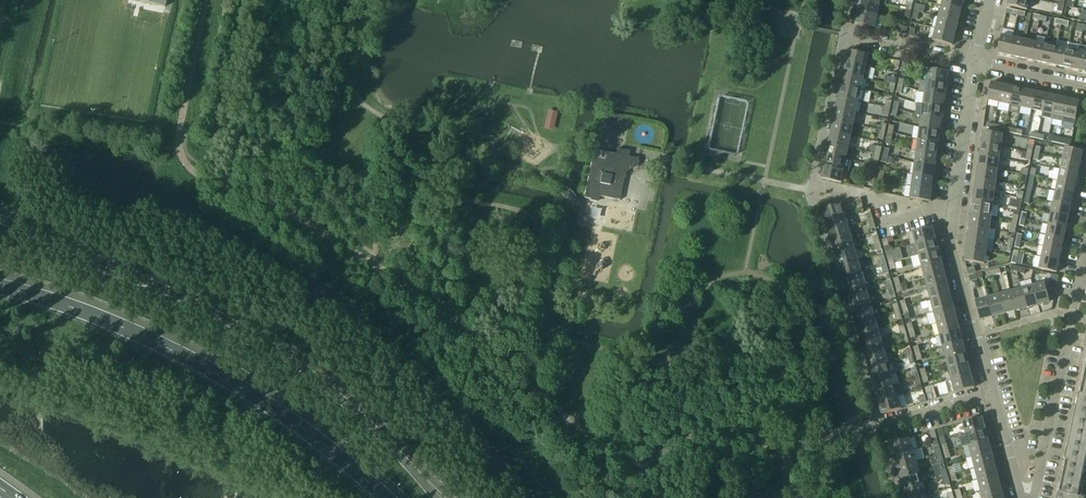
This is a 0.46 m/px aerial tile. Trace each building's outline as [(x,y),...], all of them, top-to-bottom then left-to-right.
[(860,0),(858,11),(877,16),(879,4),(860,0)] [(942,6),(961,10),(964,0),(943,0),(942,6)] [(1008,5),(1027,10),(1029,0),(1009,0),(1008,5)] [(961,10),(942,6),(939,17),(958,22),(961,10)] [(1071,14),(1072,8),(1066,6),(1064,18),(1070,19),(1071,14)] [(883,17),(877,16),(858,11),(855,24),(881,29),(883,17)] [(958,22),(939,17),(936,28),(955,33),(958,22)] [(955,33),(936,28),(933,40),(952,45),(955,33)] [(1013,38),(1002,35),(998,53),(1009,55),(1013,38)] [(1024,40),(1013,38),(1009,55),(1020,58),(1024,40)] [(1031,60),(1035,42),(1024,40),(1020,58),(1031,60)] [(1058,41),(1056,47),(1053,65),(1064,67),(1069,43),(1058,41)] [(1046,45),(1035,42),(1031,60),(1042,62),(1046,45)] [(1074,69),(1078,52),(1080,45),(1069,43),(1064,67),(1074,69)] [(1056,47),(1046,45),(1042,62),(1053,65),(1056,47)] [(1085,71),(1085,47),(1080,45),(1078,52),(1074,69),(1085,72),(1085,71)] [(868,55),(849,50),(846,63),(866,67),(868,55)] [(866,67),(846,63),(844,74),(863,78),(866,67)] [(948,72),(929,69),(927,81),(946,84),(948,72)] [(863,78),(844,74),(842,86),(861,90),(863,78)] [(946,84),(927,81),(925,93),(945,96),(946,84)] [(1003,85),(991,82),(988,100),(999,103),(1003,85)] [(1014,87),(1003,85),(999,103),(1010,105),(1014,87)] [(861,90),(842,86),(839,97),(858,101),(861,90)] [(1025,90),(1014,87),(1010,105),(1021,107),(1025,90)] [(1035,92),(1025,90),(1021,107),(1032,110),(1035,92)] [(1046,94),(1035,92),(1032,110),(1042,112),(1046,94)] [(945,96),(925,93),(924,105),(943,107),(945,96)] [(1057,97),(1046,94),(1042,112),(1041,117),(1052,120),(1057,97)] [(858,101),(839,97),(837,109),(856,113),(858,101)] [(1068,99),(1057,97),(1052,120),(1063,122),(1068,99)] [(1080,101),(1068,99),(1063,122),(1075,124),(1080,101)] [(943,107),(924,105),(922,116),(941,119),(943,107)] [(545,128),(555,129),(558,110),(548,109),(545,128)] [(856,113),(837,109),(834,120),(853,125),(856,113)] [(941,119),(922,116),(920,128),(940,131),(941,119)] [(603,139),(609,141),(613,120),(607,119),(603,139)] [(853,125),(834,120),(832,132),(851,136),(853,125)] [(940,131),(920,128),(919,140),(938,143),(940,131)] [(1003,134),(983,131),(981,144),(1001,146),(1003,134)] [(851,136),(832,132),(829,143),(848,148),(851,136)] [(583,143),(585,137),(575,134),(573,141),(583,143)] [(938,143),(919,140),(917,151),(936,154),(938,143)] [(848,148),(829,143),(827,155),(846,159),(848,148)] [(1001,146),(981,144),(980,155),(999,158),(1001,146)] [(1083,151),(1065,147),(1063,159),(1080,163),(1083,151)] [(607,152),(605,161),(592,159),(584,198),(597,201),(598,196),(620,201),(624,178),(623,178),(624,174),(637,166),(638,159),(629,157),(630,152),(617,149),(616,154),(607,152)] [(905,150),(904,159),(915,160),(916,151),(905,150)] [(936,154),(917,151),(915,163),(935,166),(936,154)] [(846,159),(827,155),(824,166),(843,171),(846,159)] [(999,158),(980,155),(978,167),(998,170),(999,158)] [(1080,163),(1063,159),(1061,170),(1078,174),(1080,163)] [(935,166),(915,163),(914,175),(933,178),(935,166)] [(843,171),(824,166),(822,179),(841,183),(843,171)] [(998,170),(978,167),(977,179),(996,181),(998,170)] [(1078,174),(1061,170),(1058,181),(1076,184),(1078,174)] [(933,178),(914,175),(912,186),(931,189),(933,178)] [(996,181),(977,179),(975,190),(994,193),(996,181)] [(1076,184),(1058,181),(1056,192),(1073,195),(1076,184)] [(931,189),(912,186),(910,199),(930,202),(931,189)] [(994,193),(975,190),(973,202),(993,205),(994,193)] [(1073,195),(1056,192),(1053,202),(1071,206),(1073,195)] [(1020,211),(1022,199),(1017,198),(1017,200),(1011,198),(1009,206),(1015,208),(1014,210),(1020,211)] [(993,205),(973,202),(972,214),(991,217),(993,205)] [(1071,206),(1053,202),(1051,213),(1069,217),(1071,206)] [(841,204),(824,209),(823,209),(826,221),(845,216),(841,204)] [(1069,217),(1051,213),(1049,225),(1066,229),(1069,217)] [(991,217),(972,214),(970,226),(989,228),(991,217)] [(845,216),(826,221),(829,233),(848,227),(845,216)] [(1066,229),(1049,225),(1046,235),(1064,239),(1066,229)] [(989,228),(970,226),(968,237),(988,240),(989,228)] [(848,227),(829,233),(833,244),(851,238),(848,227)] [(932,227),(927,228),(913,231),(916,243),(935,238),(932,227)] [(1064,239),(1046,235),(1044,246),(1062,250),(1064,239)] [(988,240),(968,237),(967,249),(986,252),(988,240)] [(851,238),(833,244),(836,255),(855,250),(851,238)] [(935,238),(916,243),(919,255),(938,250),(935,238)] [(1062,250),(1044,246),(1042,257),(1059,261),(1062,250)] [(986,252),(967,249),(965,261),(984,264),(986,252)] [(855,250),(836,255),(839,266),(858,261),(855,250)] [(938,250),(919,255),(922,266),(941,261),(938,250)] [(1059,261),(1042,257),(1039,269),(1057,273),(1059,261)] [(858,261),(839,266),(842,278),(861,272),(858,261)] [(941,261),(922,266),(925,278),(944,273),(941,261)] [(861,272),(842,278),(846,289),(865,284),(861,272)] [(944,273),(925,278),(928,289),(947,284),(944,273)] [(1045,283),(1033,286),(1038,305),(1050,302),(1045,283)] [(865,284),(846,289),(849,300),(868,295),(865,284)] [(947,284),(928,289),(931,300),(950,295),(947,284)] [(1033,286),(1022,289),(1027,308),(1038,305),(1033,286)] [(1022,289),(1010,292),(1015,311),(1027,308),(1022,289)] [(1010,292),(999,295),(1004,314),(1015,311),(1010,292)] [(868,295),(849,300),(852,312),(871,306),(868,295)] [(950,295),(931,300),(934,312),(953,307),(950,295)] [(999,295),(988,298),(993,317),(1004,314),(999,295)] [(988,298),(976,301),(981,320),(993,317),(988,298)] [(871,306),(852,312),(856,323),(875,318),(871,306)] [(953,307),(934,312),(937,323),(956,319),(953,307)] [(875,318),(856,323),(859,335),(878,329),(875,318)] [(956,319),(937,323),(940,335),(959,330),(956,319)] [(878,329),(859,335),(862,346),(881,340),(878,329)] [(959,330),(940,335),(943,346),(962,341),(959,330)] [(881,340),(862,346),(866,357),(884,352),(881,340)] [(962,341),(943,346),(946,358),(965,353),(962,341)] [(884,352),(866,357),(869,368),(888,363),(884,352)] [(965,353),(946,358),(949,369),(968,364),(965,353)] [(888,363),(869,368),(872,380),(891,374),(888,363)] [(968,364),(949,369),(952,380),(971,375),(968,364)] [(1085,479),(1085,366),(1073,427),(1067,456),(1062,478),(1059,493),(1069,495),(1068,497),(1085,497),(1082,497),(1085,479)] [(891,374),(872,380),(875,391),(894,386),(891,374)] [(974,387),(971,375),(952,380),(946,382),(949,394),(974,387)] [(894,386),(875,391),(879,402),(898,397),(894,386)] [(925,388),(926,394),(928,401),(934,399),(936,399),(932,386),(925,388)] [(898,397),(879,402),(882,414),(901,409),(898,397)] [(981,417),(963,422),(966,434),(985,429),(982,417),(981,417)] [(985,429),(966,434),(969,445),(988,440),(985,429)] [(910,438),(891,444),(894,456),(913,450),(910,438)] [(988,440),(969,445),(972,457),(991,452),(988,440)] [(913,450),(894,456),(897,467),(916,461),(913,450)] [(991,452),(972,457),(975,468),(994,463),(991,452)] [(916,461),(897,467),(901,478),(920,473),(916,461)] [(994,463),(975,468),(978,480),(997,475),(994,463)] [(920,473),(901,478),(904,490),(923,484),(920,473)] [(997,475),(978,480),(981,491),(1000,486),(997,475)] [(904,490),(906,497),(917,497),(926,495),(923,484),(904,490)] [(981,491),(983,497),(1002,497),(1003,497),(1000,486),(981,491)]
